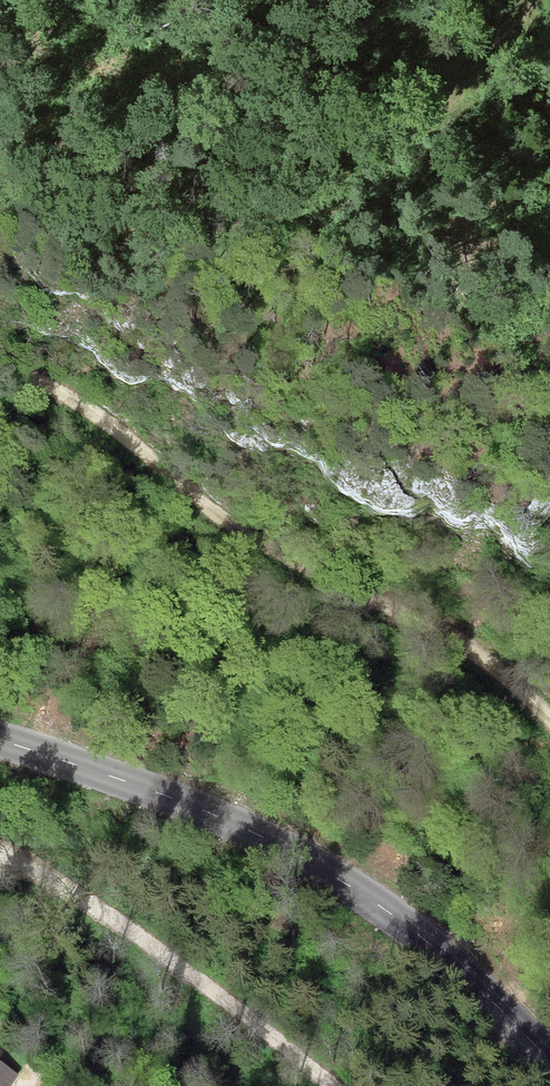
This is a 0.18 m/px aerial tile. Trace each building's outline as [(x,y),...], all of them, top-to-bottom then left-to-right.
[(0,1066),(0,1085),(8,1085),(15,1076),(0,1066)]
